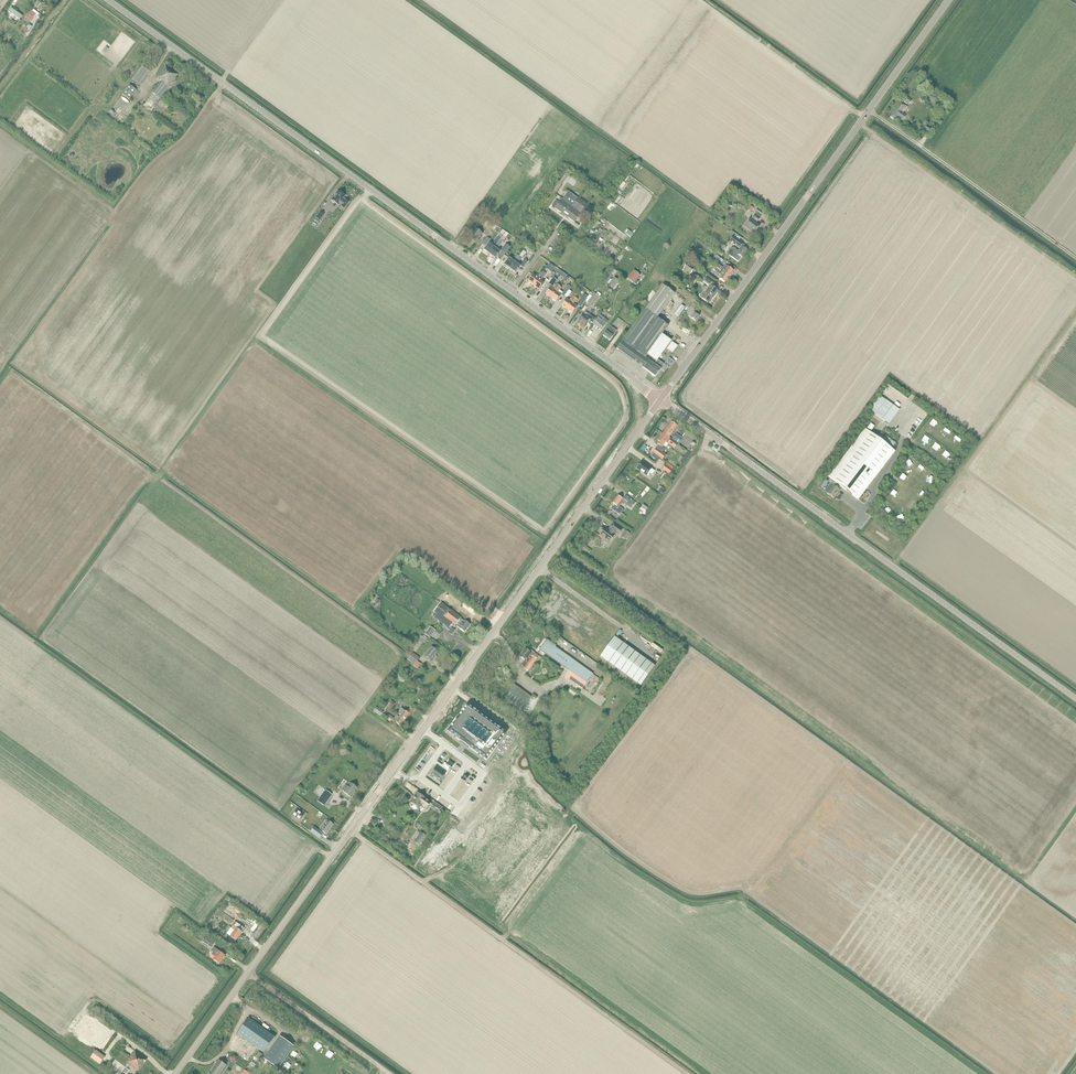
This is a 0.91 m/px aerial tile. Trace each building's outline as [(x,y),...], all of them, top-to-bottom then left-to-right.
[(11,8),(8,12),(20,20),(23,16),(11,8)] [(36,15),(31,10),(25,18),(31,22),(36,15)] [(169,80),(172,82),(178,75),(165,66),(162,71),(171,77),(169,80)] [(143,67),(132,81),(139,86),(150,72),(143,67)] [(160,99),(172,82),(169,80),(171,77),(162,71),(157,78),(161,81),(160,82),(161,82),(152,94),(160,99)] [(129,85),(122,95),(129,100),(136,90),(129,85)] [(902,114),(907,107),(901,103),(890,117),(895,120),(897,121),(899,119),(901,120),(902,120),(905,117),(905,116),(902,114)] [(566,173),(559,183),(562,185),(569,175),(566,173)] [(332,201),(331,202),(334,204),(335,203),(338,205),(339,205),(344,209),(349,202),(345,199),(345,200),(343,199),(345,196),(338,191),(338,192),(337,191),(335,194),(336,195),(332,200),(332,201)] [(560,200),(555,208),(575,223),(587,205),(578,198),(578,199),(568,192),(563,200),(560,198),(559,199),(560,200)] [(611,203),(607,208),(611,211),(613,208),(614,208),(615,206),(611,203)] [(750,219),(744,227),(754,234),(759,227),(756,224),(761,218),(755,214),(751,220),(750,219)] [(487,228),(487,229),(491,232),(495,226),(492,223),(491,225),(487,222),(484,226),(487,228)] [(475,230),(468,239),(475,244),(482,234),(475,230)] [(502,238),(500,240),(503,242),(507,237),(509,234),(506,232),(504,235),(502,238)] [(732,248),(728,253),(729,255),(738,262),(742,258),(748,251),(746,250),(747,248),(733,237),(730,241),(740,249),(739,250),(738,251),(734,248),(732,248)] [(484,251),(489,255),(500,241),(497,238),(491,246),(489,244),(484,251)] [(584,240),(583,241),(592,247),(592,246),(594,244),(593,243),(592,243),(590,241),(586,238),(584,240)] [(500,241),(489,255),(495,259),(500,253),(497,251),(503,243),(500,241)] [(506,245),(501,252),(505,255),(510,248),(506,245)] [(526,246),(524,249),(533,255),(535,252),(526,246)] [(510,269),(519,256),(517,254),(511,261),(509,259),(504,265),(510,269)] [(522,258),(519,256),(510,269),(515,274),(520,267),(517,265),(522,258)] [(524,260),(520,266),(523,268),(528,262),(524,260)] [(550,264),(547,268),(551,272),(555,267),(550,264)] [(687,264),(684,268),(691,274),(694,269),(687,264)] [(724,273),(721,271),(714,266),(712,269),(715,271),(714,271),(721,276),(719,279),(724,283),(728,277),(723,273),(724,273)] [(728,267),(724,273),(723,273),(728,277),(732,271),(728,267)] [(634,271),(627,279),(636,285),(638,282),(636,280),(640,275),(634,271)] [(533,286),(542,274),(540,272),(536,278),(533,275),(528,282),(533,286)] [(545,275),(542,274),(533,286),(539,290),(544,283),(540,281),(545,275)] [(557,281),(553,278),(548,284),(552,287),(557,281)] [(614,278),(609,285),(614,289),(619,282),(614,278)] [(710,288),(702,299),(708,304),(712,298),(712,299),(718,291),(715,289),(717,286),(706,278),(703,282),(710,288)] [(545,295),(551,298),(559,287),(557,285),(555,288),(556,289),(554,291),(550,288),(545,295)] [(659,291),(617,349),(642,368),(647,361),(653,365),(658,360),(671,342),(662,335),(668,326),(657,318),(674,294),(663,285),(659,291)] [(562,294),(564,296),(570,288),(567,286),(564,290),(563,292),(562,293),(560,291),(561,288),(559,287),(551,298),(556,302),(561,296),(562,294)] [(584,297),(578,305),(581,307),(588,296),(585,294),(583,297),(584,297)] [(595,294),(587,303),(592,307),(600,297),(595,294)] [(566,300),(561,306),(567,310),(575,299),(573,297),(571,300),(570,299),(569,301),(566,300)] [(578,301),(575,299),(567,310),(572,314),(577,308),(573,304),(575,302),(576,303),(578,301)] [(693,304),(685,314),(689,317),(695,321),(699,316),(694,312),(695,311),(694,310),(696,306),(693,304)] [(583,315),(578,322),(585,326),(588,323),(589,324),(590,323),(602,331),(608,322),(600,316),(597,320),(590,315),(586,312),(583,315)] [(610,326),(603,336),(610,341),(613,336),(617,331),(610,326)] [(672,342),(667,349),(672,353),(677,346),(672,342)] [(647,361),(642,368),(655,377),(664,365),(658,360),(653,365),(647,361)] [(879,396),(869,410),(882,419),(889,424),(899,410),(892,405),(879,396)] [(663,433),(669,437),(677,427),(672,423),(670,427),(668,426),(663,433)] [(833,480),(840,486),(858,500),(895,452),(865,429),(828,477),(833,480)] [(659,442),(658,444),(659,445),(665,449),(669,444),(675,449),(678,444),(670,439),(671,438),(669,437),(663,433),(658,441),(659,442)] [(672,439),(679,445),(683,439),(676,434),(672,439)] [(662,453),(665,449),(659,445),(651,456),(657,460),(659,457),(662,460),(665,455),(662,453)] [(662,470),(669,475),(674,467),(667,462),(662,470)] [(654,471),(642,463),(637,469),(646,476),(649,472),(652,475),(654,471)] [(830,484),(824,491),(827,493),(834,499),(840,491),(838,489),(840,486),(833,480),(830,484)] [(613,506),(611,509),(619,515),(623,510),(619,507),(622,503),(631,509),(636,502),(626,495),(623,499),(618,496),(612,503),(615,505),(614,507),(613,506)] [(603,526),(599,531),(601,533),(599,536),(604,540),(609,544),(616,534),(618,535),(622,530),(613,524),(608,530),(603,526)] [(626,540),(630,534),(625,531),(621,537),(626,540)] [(441,603),(434,612),(438,615),(435,618),(448,629),(451,625),(454,628),(462,618),(441,603)] [(462,620),(457,627),(465,633),(470,625),(465,622),(464,622),(462,620)] [(430,628),(425,635),(430,638),(435,631),(430,628)] [(655,666),(614,637),(600,657),(641,686),(655,666)] [(565,676),(577,685),(581,679),(578,677),(585,668),(546,641),(539,650),(569,671),(565,676)] [(432,647),(425,657),(431,662),(438,652),(434,649),(434,648),(432,647)] [(534,654),(534,653),(530,650),(529,652),(525,649),(520,657),(525,661),(522,665),(524,667),(523,668),(528,671),(539,657),(534,654)] [(420,658),(413,653),(407,660),(418,668),(421,664),(417,662),(420,658)] [(593,674),(585,668),(578,677),(581,679),(577,685),(583,689),(588,681),(593,674)] [(513,685),(505,697),(523,710),(531,698),(513,685)] [(400,700),(396,705),(400,708),(404,703),(400,700)] [(453,723),(447,730),(460,739),(460,740),(469,747),(469,746),(487,758),(497,744),(498,744),(505,734),(505,733),(505,732),(466,704),(458,716),(457,715),(452,723),(453,723)] [(373,712),(380,717),(384,713),(376,707),(373,712)] [(401,716),(399,718),(404,722),(409,714),(402,709),(398,714),(401,716)] [(404,722),(399,718),(397,716),(394,720),(389,717),(387,720),(392,723),(393,722),(400,727),(404,722)] [(431,774),(441,781),(445,774),(436,768),(431,774)] [(346,786),(342,791),(344,793),(344,794),(351,798),(358,789),(351,784),(348,788),(346,786)] [(455,800),(460,804),(470,789),(465,785),(455,800)] [(326,791),(318,802),(323,806),(331,795),(326,791)] [(417,793),(410,803),(411,804),(410,805),(411,807),(414,810),(416,809),(417,808),(418,809),(421,805),(427,809),(430,804),(425,800),(425,799),(417,793)] [(439,811),(442,807),(434,802),(432,806),(439,811)] [(292,816),(300,821),(305,815),(297,809),(292,816)] [(323,827),(322,829),(323,830),(322,831),(326,835),(333,825),(327,820),(323,827)] [(314,828),(311,833),(320,839),(323,834),(314,828)] [(421,833),(414,842),(419,846),(426,836),(421,833)] [(231,914),(235,911),(237,908),(231,902),(225,908),(231,914)] [(236,922),(233,926),(236,928),(242,932),(245,928),(236,922)] [(231,929),(227,934),(230,937),(236,941),(242,933),(242,932),(236,928),(233,926),(231,929)] [(211,949),(214,944),(215,944),(206,937),(202,942),(211,949)] [(214,953),(210,957),(219,964),(225,956),(219,952),(215,949),(213,952),(214,953)] [(248,1019),(237,1034),(259,1050),(264,1053),(275,1038),(268,1033),(267,1032),(261,1029),(248,1019)] [(271,1068),(273,1065),(278,1069),(295,1047),(280,1036),(263,1059),(268,1062),(266,1065),(271,1068)] [(96,1051),(91,1058),(100,1065),(105,1057),(96,1051)] [(136,1051),(127,1063),(139,1072),(147,1060),(136,1051)] [(226,1066),(218,1061),(209,1073),(220,1073),(226,1066)]
